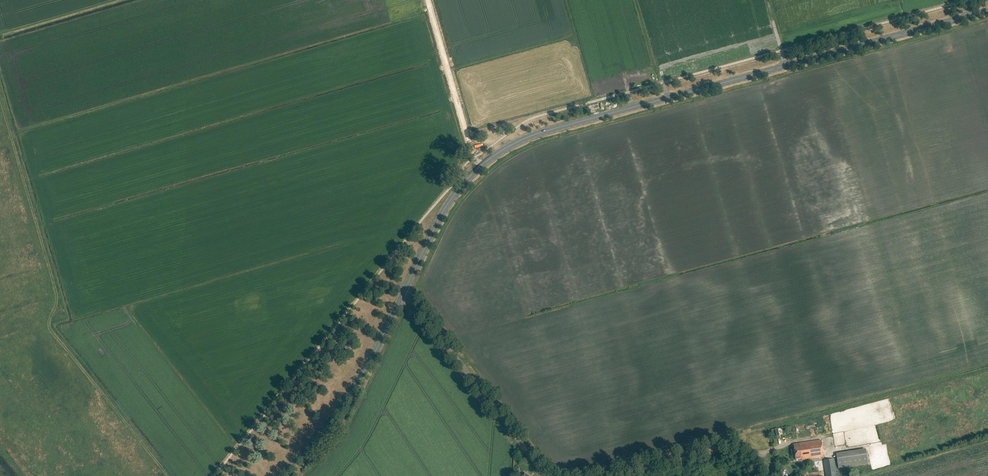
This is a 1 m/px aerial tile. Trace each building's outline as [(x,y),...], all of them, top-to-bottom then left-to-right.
[(796,460),(802,459),(802,460),(824,457),(821,440),(793,444),(796,460)] [(824,460),(826,475),(836,475),(834,459),(824,460)]
